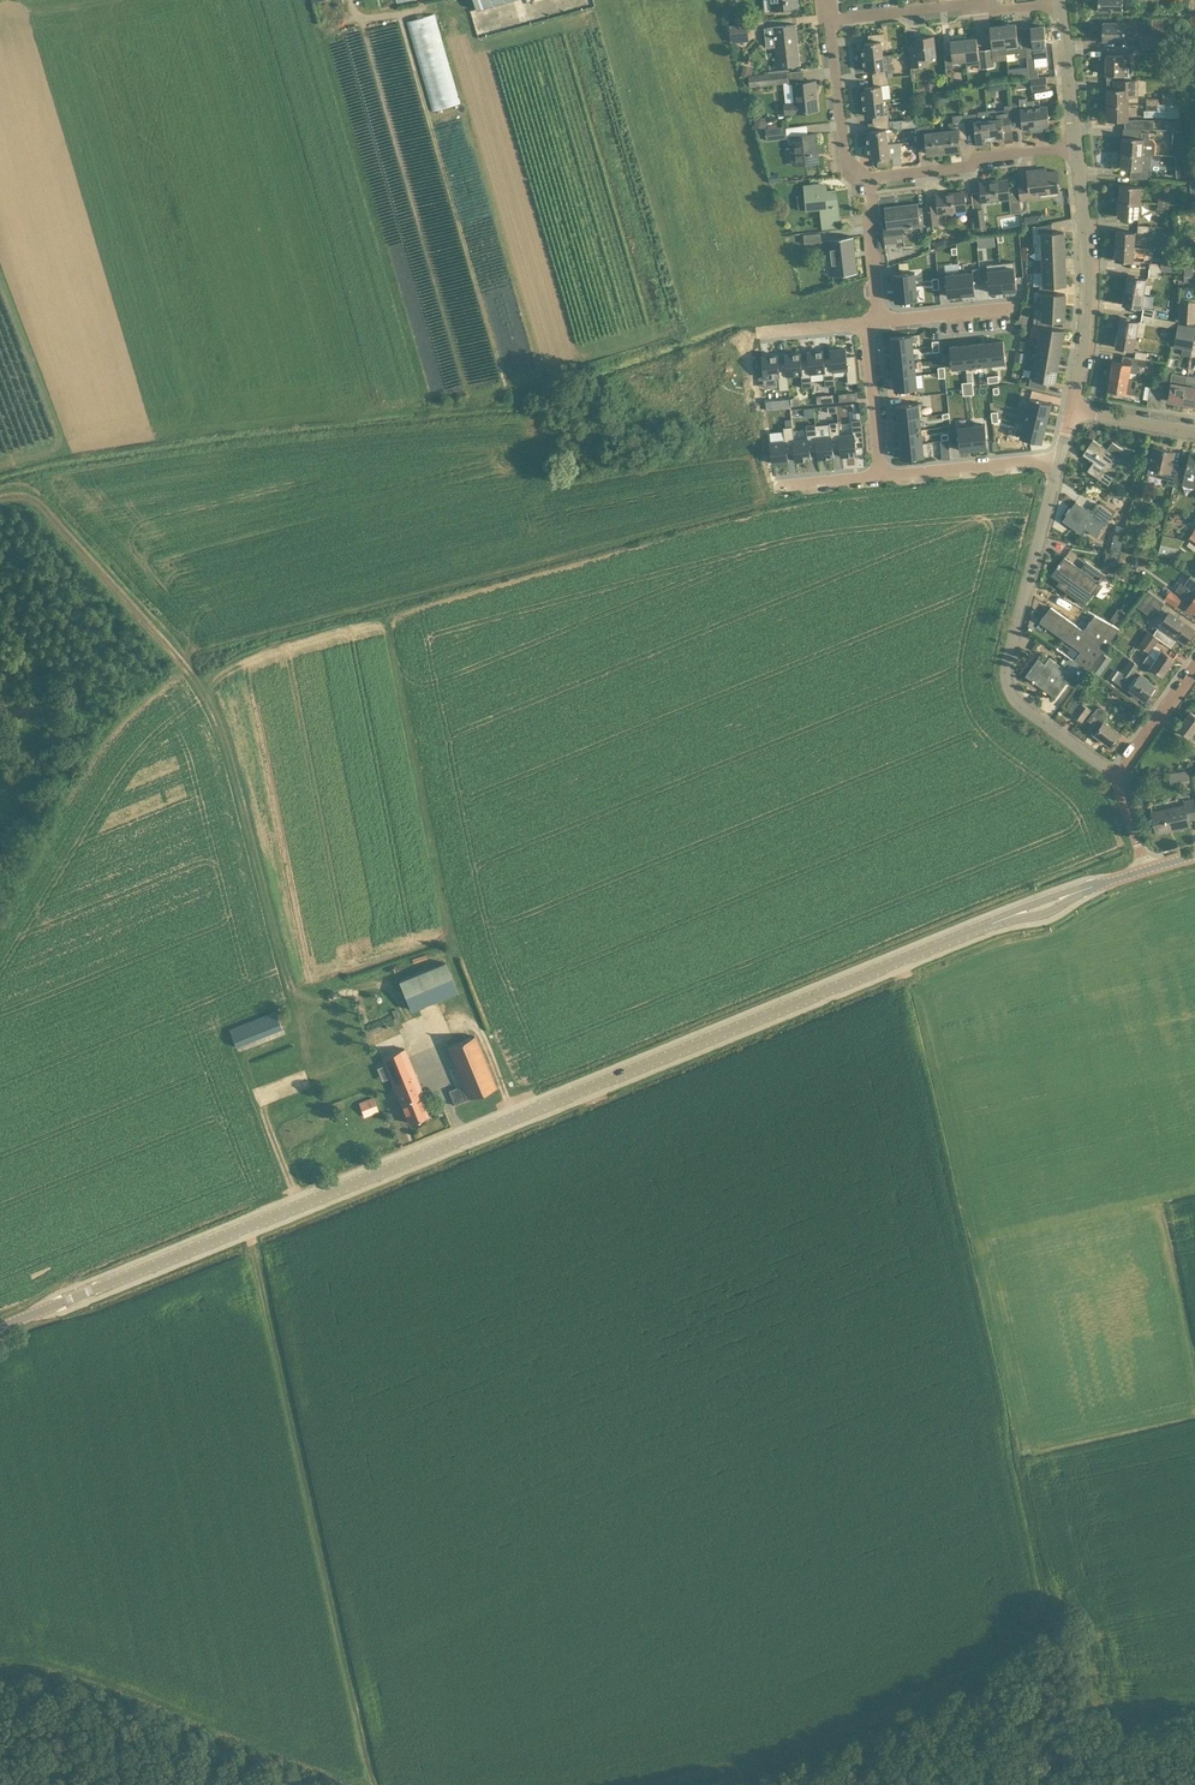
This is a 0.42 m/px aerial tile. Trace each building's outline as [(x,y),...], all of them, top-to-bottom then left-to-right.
[(476,9),(484,7),(491,5),(509,0),(474,0),(476,9)] [(771,10),(797,7),(797,0),(770,0),(771,10)] [(1098,10),(1122,10),(1123,2),(1129,2),(1129,0),(1098,0),(1098,10)] [(436,14),(407,22),(433,112),(461,104),(436,14)] [(750,22),(747,22),(730,25),(732,42),(749,40),(748,32),(751,32),(750,22)] [(1125,22),(1103,22),(1103,40),(1125,40),(1135,40),(1135,32),(1125,32),(1125,22)] [(1017,56),(1027,55),(1025,39),(1018,40),(1016,23),(1003,25),(1006,53),(1015,52),(1017,56)] [(778,66),(801,64),(799,64),(795,25),(797,24),(774,26),(778,66)] [(1003,25),(990,26),(993,49),(986,49),(988,67),(995,66),(994,55),(1005,54),(1006,54),(1006,53),(1003,25)] [(1027,55),(1027,59),(1048,56),(1046,46),(1047,46),(1045,25),(1031,27),(1032,38),(1025,39),(1027,55)] [(862,48),(863,57),(883,55),(882,40),(885,40),(884,33),(869,34),(869,42),(865,42),(866,47),(862,48)] [(1161,48),(1161,36),(1140,35),(1140,48),(1161,48)] [(936,55),(934,36),(917,38),(918,49),(910,50),(910,46),(909,46),(911,66),(928,64),(927,56),(936,55)] [(977,37),(965,39),(967,60),(973,59),(974,69),(988,67),(986,49),(978,50),(977,37)] [(965,39),(951,40),(952,53),(945,54),(946,68),(954,67),(953,61),(967,60),(965,39)] [(1132,56),(1150,56),(1150,49),(1131,49),(1131,55),(1123,55),(1123,54),(1107,55),(1107,74),(1124,74),(1124,63),(1132,63),(1132,56)] [(873,71),(874,78),(889,76),(889,75),(895,75),(894,68),(892,68),(890,54),(883,55),(863,57),(864,67),(868,66),(869,71),(873,71)] [(752,68),(744,65),(741,74),(749,76),(748,76),(753,75),(754,70),(752,68)] [(1021,77),(1029,76),(1028,71),(1028,66),(1020,67),(1021,77)] [(1029,78),(1030,78),(1039,77),(1038,70),(1028,71),(1029,78)] [(1161,70),(1161,78),(1173,78),(1173,70),(1161,70)] [(750,83),(750,87),(789,82),(788,72),(753,75),(748,76),(749,76),(749,78),(745,78),(746,84),(750,83)] [(862,92),(863,101),(884,99),(882,85),(890,84),(889,76),(874,78),(874,85),(865,86),(866,91),(862,92)] [(1046,76),(1039,77),(1030,78),(1032,90),(1048,88),(1046,76)] [(1138,79),(1114,79),(1114,80),(1115,80),(1115,88),(1107,88),(1107,104),(1129,104),(1129,96),(1138,96),(1138,79)] [(785,113),(818,110),(817,98),(816,98),(815,93),(817,93),(815,81),(793,83),(795,102),(784,103),(785,113)] [(1176,92),(1162,93),(1162,103),(1177,103),(1176,92)] [(1020,103),(1010,104),(1012,121),(1022,120),(1023,128),(1030,128),(1030,131),(1037,130),(1033,100),(1027,100),(1027,97),(1019,98),(1020,103)] [(873,115),(874,122),(889,121),(888,113),(885,114),(884,99),(863,101),(864,111),(868,111),(869,116),(873,115)] [(1039,99),(1033,100),(1037,130),(1043,130),(1043,126),(1050,125),(1048,105),(1040,106),(1039,99)] [(1012,122),(1012,121),(1010,104),(1004,105),(1005,110),(996,111),(994,109),(988,110),(991,138),(1004,137),(1003,129),(1006,129),(1005,125),(1012,124),(1012,122)] [(1154,119),(1129,120),(1129,104),(1107,104),(1107,120),(1125,120),(1125,128),(1154,129),(1154,119)] [(1157,104),(1147,104),(1147,110),(1144,110),(1144,117),(1167,117),(1167,104),(1163,104),(1157,104)] [(1179,104),(1167,104),(1167,117),(1179,117),(1179,104)] [(965,114),(966,129),(975,128),(977,146),(986,145),(985,139),(991,138),(988,110),(979,111),(978,113),(965,114)] [(950,130),(942,131),(945,151),(961,149),(960,139),(967,138),(966,129),(965,114),(952,115),(953,122),(948,122),(950,130)] [(755,117),(755,127),(768,127),(768,117),(755,117)] [(893,120),(894,128),(903,127),(902,120),(893,120)] [(867,135),(868,145),(888,143),(887,129),(890,129),(889,121),(874,122),(874,130),(870,130),(871,135),(867,135)] [(1164,130),(1173,130),(1177,130),(1177,121),(1165,121),(1164,130)] [(928,153),(945,151),(942,131),(934,132),(933,124),(918,126),(920,144),(927,143),(928,153)] [(785,126),(767,128),(766,128),(762,128),(763,139),(767,138),(767,139),(786,137),(785,126)] [(1143,154),(1152,154),(1155,154),(1156,143),(1153,139),(1149,138),(1149,132),(1142,132),(1142,138),(1123,136),(1122,152),(1143,154)] [(797,164),(819,161),(816,133),(790,136),(792,152),(796,151),(797,164)] [(899,143),(889,145),(888,143),(868,145),(869,155),(873,154),(873,159),(878,159),(879,166),(894,165),(894,164),(901,163),(899,143)] [(1184,155),(1183,143),(1177,143),(1172,146),(1172,155),(1175,155),(1184,155)] [(1150,179),(1151,169),(1152,154),(1143,154),(1122,152),(1121,168),(1131,168),(1131,177),(1150,179)] [(1184,155),(1175,155),(1175,162),(1180,166),(1184,166),(1184,155)] [(1040,193),(1060,191),(1058,170),(1047,171),(1046,168),(1043,169),(1043,170),(1039,171),(1038,169),(1027,170),(1029,182),(1018,183),(1020,199),(1040,197),(1040,193)] [(1010,199),(1016,198),(1014,186),(1008,187),(1007,179),(980,183),(982,201),(1010,198),(1010,199)] [(823,228),(838,226),(837,217),(840,217),(837,189),(823,191),(822,183),(805,185),(808,209),(823,207),(824,218),(822,218),(823,228)] [(1141,186),(1120,185),(1119,201),(1140,202),(1141,186)] [(966,209),(964,191),(937,195),(939,212),(966,209)] [(1140,202),(1119,201),(1118,216),(1139,217),(1140,202)] [(885,206),(887,225),(883,226),(885,243),(905,241),(903,226),(921,224),(918,202),(917,202),(918,204),(886,208),(885,206)] [(938,224),(937,216),(936,204),(926,205),(928,226),(938,224)] [(986,232),(983,208),(974,209),(977,233),(986,232)] [(1042,246),(1065,245),(1064,231),(1053,232),(1052,223),(1038,226),(1038,233),(1042,233),(1042,246)] [(1135,231),(1117,230),(1116,245),(1134,246),(1135,231)] [(805,244),(822,242),(820,232),(804,234),(805,244)] [(1157,246),(1172,246),(1172,233),(1157,233),(1157,246)] [(833,274),(857,272),(853,236),(829,239),(833,274)] [(946,239),(940,241),(942,247),(948,245),(946,239)] [(1065,245),(1042,246),(1043,259),(1065,258),(1065,245)] [(1134,246),(1116,245),(1115,260),(1142,261),(1143,247),(1134,246)] [(1065,258),(1043,259),(1043,272),(1066,271),(1065,258)] [(1149,269),(1162,270),(1162,263),(1150,262),(1149,269)] [(973,271),(974,282),(981,281),(980,267),(973,268),(973,271)] [(1015,267),(1001,268),(1003,290),(1017,289),(1015,267)] [(1001,268),(987,270),(990,292),(1003,290),(1001,268)] [(1162,270),(1149,269),(1149,276),(1172,278),(1172,271),(1162,270)] [(915,271),(893,274),(895,287),(916,285),(915,271)] [(973,271),(960,273),(962,294),(975,293),(974,282),(973,271)] [(1066,284),(1066,271),(1043,272),(1044,285),(1055,285),(1066,284)] [(960,273),(946,274),(948,296),(962,294),(960,273)] [(1128,275),(1126,289),(1144,293),(1145,283),(1152,284),(1153,279),(1146,278),(1128,275)] [(916,285),(895,287),(896,301),(918,299),(916,285)] [(1043,306),(1065,307),(1066,293),(1054,293),(1055,285),(1044,285),(1040,285),(1040,292),(1043,292),(1043,306)] [(1141,307),(1144,293),(1126,289),(1123,304),(1141,307)] [(1181,301),(1180,322),(1194,323),(1194,302),(1181,301)] [(1065,307),(1043,306),(1042,319),(1038,319),(1038,325),(1042,326),(1053,327),(1053,320),(1064,320),(1065,307)] [(1143,315),(1154,317),(1155,309),(1154,309),(1149,308),(1144,307),(1143,315)] [(1174,321),(1164,319),(1154,317),(1143,315),(1142,321),(1146,322),(1152,323),(1174,326),(1174,323),(1174,321)] [(1118,332),(1136,335),(1139,320),(1121,317),(1118,332)] [(1194,335),(1194,326),(1178,323),(1174,346),(1192,349),(1194,335)] [(1053,327),(1042,326),(1040,339),(1062,343),(1064,329),(1053,327)] [(1115,347),(1133,350),(1136,335),(1118,332),(1115,347)] [(912,334),(890,336),(892,350),(913,348),(912,334)] [(1062,343),(1040,339),(1037,352),(1060,355),(1062,343)] [(1004,340),(990,341),(992,363),(1006,362),(1004,340)] [(990,341),(977,343),(979,364),(992,363),(990,341)] [(977,343),(964,344),(966,366),(979,364),(977,343)] [(964,344),(950,345),(952,367),(966,366),(964,344)] [(846,347),(830,349),(831,357),(832,357),(833,370),(834,370),(847,369),(849,382),(858,381),(855,354),(847,355),(846,347)] [(913,348),(892,350),(893,363),(915,361),(913,348)] [(824,350),(808,351),(808,359),(809,359),(810,372),(811,372),(824,371),(826,385),(835,384),(834,370),(833,370),(832,357),(831,357),(824,357),(824,350)] [(1141,351),(1136,350),(1135,357),(1152,360),(1157,361),(1158,355),(1141,351)] [(801,352),(785,354),(786,361),(787,374),(788,374),(802,373),(803,387),(812,386),(811,372),(810,372),(809,359),(808,359),(802,360),(801,352)] [(1016,352),(1014,361),(1025,363),(1026,353),(1019,352),(1016,352)] [(1060,355),(1037,352),(1035,364),(1057,368),(1060,355)] [(778,354),(762,356),(764,377),(779,375),(780,389),(789,388),(788,374),(787,374),(786,361),(779,362),(778,354)] [(1151,366),(1152,360),(1135,357),(1123,355),(1122,362),(1113,360),(1111,375),(1129,378),(1130,371),(1137,372),(1138,365),(1145,367),(1146,365),(1151,366)] [(915,361),(893,363),(894,376),(916,374),(915,361)] [(1029,385),(1046,389),(1047,380),(1055,381),(1057,368),(1035,364),(1033,378),(1031,377),(1029,385)] [(1183,403),(1187,375),(1172,372),(1170,381),(1171,382),(1168,400),(1183,403)] [(916,374),(894,376),(896,390),(917,388),(916,374)] [(1135,386),(1136,379),(1129,378),(1111,375),(1108,389),(1139,395),(1140,387),(1135,386)] [(1183,403),(1194,405),(1194,376),(1187,375),(1183,403)] [(1161,399),(1164,384),(1157,383),(1154,397),(1161,399)] [(850,400),(857,399),(857,391),(849,392),(850,400)] [(791,397),(792,404),(800,403),(799,396),(791,397)] [(1030,397),(1027,410),(1048,416),(1052,402),(1030,397)] [(919,402),(897,404),(898,418),(920,416),(919,402)] [(814,406),(805,407),(806,417),(815,416),(814,406)] [(1027,410),(1024,423),(1045,429),(1048,416),(1027,410)] [(920,416),(898,418),(900,431),(921,429),(920,416)] [(840,434),(839,434),(841,448),(840,448),(841,456),(857,454),(856,446),(864,446),(861,418),(852,419),(854,433),(840,434)] [(817,437),(818,450),(817,450),(818,458),(834,456),(833,449),(840,448),(841,448),(839,434),(840,434),(839,421),(829,422),(831,435),(817,437)] [(794,439),(795,452),(795,460),(811,458),(811,451),(817,450),(818,450),(817,437),(816,423),(807,424),(808,438),(794,439)] [(1024,423),(1020,436),(1042,442),(1045,429),(1024,423)] [(785,440),(771,441),(773,462),(789,461),(788,453),(795,452),(794,439),(793,425),(786,426),(784,426),(785,440)] [(985,425),(972,427),(974,448),(987,447),(985,425)] [(972,427),(958,428),(960,450),(974,448),(972,427)] [(921,429),(900,431),(901,444),(923,442),(921,429)] [(1106,469),(1115,457),(1117,458),(1124,448),(1113,441),(1107,448),(1094,438),(1087,448),(1098,456),(1088,470),(1108,485),(1115,475),(1106,469)] [(923,442),(901,444),(902,458),(924,455),(923,442)] [(1173,463),(1175,451),(1154,446),(1149,467),(1156,469),(1155,473),(1158,477),(1168,479),(1167,484),(1175,486),(1180,464),(1173,463)] [(1190,452),(1185,474),(1182,484),(1194,487),(1194,485),(1194,454),(1190,452)] [(1093,513),(1076,501),(1071,507),(1070,507),(1069,508),(1068,507),(1067,509),(1068,510),(1066,513),(1067,514),(1062,520),(1082,535),(1086,528),(1095,535),(1110,514),(1098,505),(1093,513)] [(1126,528),(1122,527),(1116,525),(1111,549),(1121,551),(1126,528)] [(1163,534),(1158,553),(1172,557),(1185,539),(1163,534)] [(1129,538),(1123,545),(1130,551),(1137,544),(1129,538)] [(1176,553),(1182,558),(1187,551),(1181,547),(1176,553)] [(1107,571),(1115,572),(1119,553),(1112,551),(1107,571)] [(1086,572),(1065,557),(1052,574),(1064,582),(1061,586),(1085,603),(1100,582),(1106,574),(1092,564),(1086,572)] [(1141,560),(1140,558),(1136,557),(1134,559),(1133,562),(1135,565),(1138,565),(1141,563),(1141,560)] [(1194,612),(1194,578),(1190,575),(1184,584),(1189,588),(1184,595),(1192,601),(1188,607),(1194,612)] [(1158,592),(1176,606),(1182,599),(1170,590),(1168,593),(1161,588),(1158,592)] [(1165,602),(1148,589),(1135,605),(1147,614),(1148,613),(1154,604),(1160,608),(1162,606),(1165,602)] [(1084,629),(1051,606),(1040,621),(1081,649),(1074,659),(1088,668),(1089,669),(1106,646),(1107,646),(1120,628),(1095,614),(1084,629)] [(1111,618),(1119,624),(1126,614),(1118,608),(1111,618)] [(1177,639),(1178,637),(1186,642),(1194,629),(1194,628),(1170,610),(1165,617),(1165,616),(1158,626),(1158,627),(1153,633),(1171,646),(1177,639)] [(1148,630),(1138,644),(1149,652),(1159,638),(1153,633),(1153,634),(1148,630)] [(1137,656),(1163,675),(1175,658),(1163,650),(1156,659),(1148,654),(1147,654),(1142,650),(1137,656)] [(1063,667),(1060,665),(1049,657),(1044,663),(1038,659),(1027,675),(1033,679),(1032,680),(1034,681),(1034,680),(1056,696),(1067,681),(1075,687),(1088,668),(1074,659),(1070,656),(1063,667)] [(1128,687),(1146,699),(1155,686),(1148,680),(1149,679),(1135,669),(1138,664),(1130,659),(1127,664),(1115,681),(1126,689),(1128,687)] [(1091,669),(1100,675),(1106,666),(1097,660),(1091,669)] [(1068,709),(1068,710),(1073,714),(1082,721),(1091,709),(1076,699),(1068,709)] [(1104,721),(1107,715),(1107,709),(1102,706),(1096,707),(1087,719),(1099,728),(1095,733),(1111,745),(1120,732),(1104,720),(1104,721)] [(1191,711),(1179,727),(1190,736),(1194,739),(1194,714),(1191,711)] [(1188,770),(1181,771),(1183,783),(1190,782),(1188,770)] [(1194,818),(1194,805),(1194,799),(1184,801),(1185,804),(1152,812),(1156,833),(1190,826),(1188,819),(1194,818)] [(412,1009),(460,992),(449,961),(401,979),(412,1009)] [(236,1045),(283,1030),(277,1011),(230,1026),(236,1045)] [(454,1069),(467,1099),(496,1087),(475,1037),(449,1048),(457,1067),(454,1069)] [(409,1123),(428,1115),(419,1095),(423,1094),(404,1050),(382,1059),(409,1123)] [(449,1090),(454,1104),(465,1100),(459,1086),(449,1090)] [(378,1110),(373,1097),(359,1102),(364,1115),(378,1110)]
